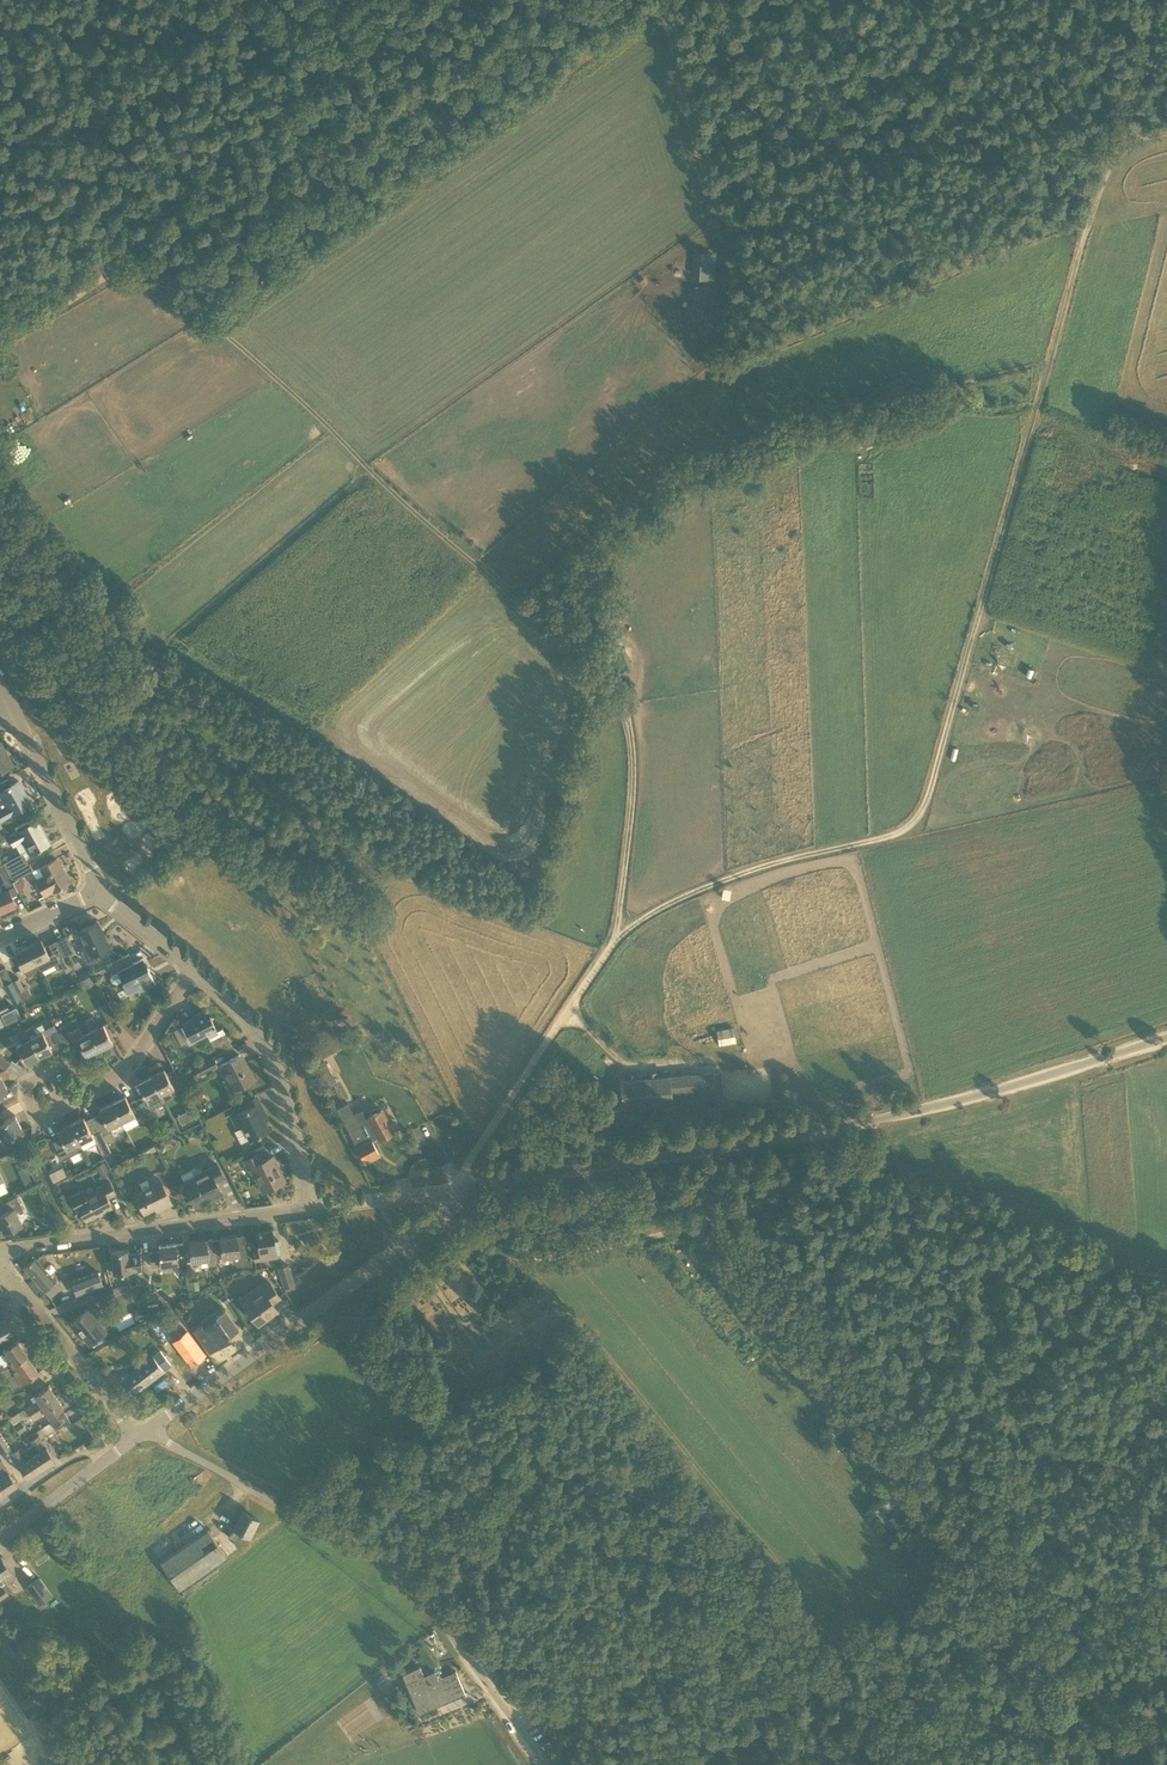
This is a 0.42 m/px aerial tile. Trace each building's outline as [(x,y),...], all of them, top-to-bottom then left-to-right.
[(701,264),(700,278),(708,279),(710,253),(699,252),(698,263),(701,264)] [(1019,657),(997,649),(993,660),(1015,668),(1019,657)] [(6,752),(0,741),(0,742),(0,772),(13,765),(8,756),(7,756),(5,752),(6,752)] [(25,791),(19,780),(10,785),(0,791),(0,792),(7,806),(0,810),(0,818),(1,820),(12,814),(32,803),(28,797),(26,798),(22,792),(25,791)] [(30,853),(40,848),(50,842),(45,833),(44,833),(42,830),(43,829),(38,819),(32,822),(31,819),(15,827),(18,831),(9,836),(14,845),(23,840),(30,853)] [(22,853),(5,862),(11,874),(29,864),(22,853)] [(3,863),(0,858),(0,873),(5,882),(0,884),(3,890),(0,892),(0,909),(1,911),(16,904),(12,896),(19,893),(19,892),(10,874),(11,874),(5,862),(3,863)] [(36,879),(39,885),(45,895),(53,890),(54,891),(69,882),(56,858),(40,867),(45,874),(36,879)] [(29,864),(11,874),(10,874),(19,892),(21,889),(23,886),(23,883),(23,880),(21,877),(34,870),(30,864),(29,864)] [(96,923),(98,921),(79,930),(86,946),(82,948),(81,951),(86,962),(90,963),(100,958),(97,952),(110,945),(103,932),(101,933),(96,923)] [(53,952),(49,955),(41,939),(28,946),(39,970),(40,971),(60,961),(63,968),(71,965),(65,954),(56,959),(53,952)] [(27,976),(39,970),(28,946),(15,952),(27,976)] [(72,947),(64,951),(65,954),(66,955),(73,952),(74,951),(72,947)] [(134,997),(137,995),(140,992),(139,991),(156,983),(148,967),(147,968),(142,959),(144,958),(143,957),(134,962),(129,953),(107,963),(111,972),(110,977),(112,982),(117,984),(123,981),(130,997),(134,997)] [(90,976),(81,980),(85,988),(94,984),(90,976)] [(12,981),(21,997),(30,993),(26,985),(23,987),(19,978),(12,981)] [(21,997),(12,981),(4,984),(13,1001),(21,997)] [(101,1007),(108,1021),(116,1017),(108,1003),(101,1007)] [(16,1006),(1,1014),(6,1024),(21,1016),(16,1006)] [(218,1054),(222,1051),(233,1046),(225,1032),(222,1026),(217,1029),(210,1016),(207,1018),(203,1010),(195,1014),(197,1017),(195,1019),(193,1016),(182,1023),(183,1025),(174,1029),(181,1044),(190,1040),(191,1041),(207,1033),(218,1054)] [(103,1024),(98,1026),(93,1016),(85,1020),(90,1030),(100,1049),(113,1042),(103,1024)] [(134,1026),(137,1027),(140,1026),(141,1023),(139,1020),(136,1019),(133,1020),(132,1023),(134,1026)] [(100,1049),(90,1030),(82,1034),(79,1027),(68,1032),(65,1025),(57,1029),(65,1043),(72,1039),(73,1040),(77,1038),(86,1056),(87,1055),(99,1049),(100,1049)] [(52,1050),(65,1043),(57,1029),(45,1035),(43,1031),(37,1034),(33,1026),(25,1029),(39,1056),(51,1050),(52,1050)] [(716,1029),(719,1044),(735,1042),(733,1027),(716,1029)] [(26,1063),(39,1056),(25,1029),(17,1033),(21,1042),(16,1044),(26,1063)] [(336,1034),(315,1046),(321,1056),(323,1055),(342,1044),(336,1034)] [(1,1054),(0,1053),(0,1065),(6,1069),(11,1062),(1,1054)] [(255,1078),(246,1061),(244,1063),(239,1054),(221,1064),(234,1089),(255,1078)] [(218,1066),(213,1057),(195,1066),(200,1075),(218,1066)] [(151,1075),(151,1076),(160,1094),(174,1087),(175,1090),(183,1086),(174,1068),(166,1072),(164,1068),(151,1075)] [(680,1092),(713,1090),(711,1072),(670,1076),(672,1103),(681,1102),(680,1092)] [(148,1101),(160,1094),(151,1076),(139,1082),(138,1082),(144,1095),(137,1099),(144,1113),(152,1109),(148,1101)] [(615,1108),(672,1103),(670,1076),(620,1080),(620,1081),(621,1081),(622,1094),(614,1095),(615,1108)] [(144,1113),(137,1099),(129,1103),(125,1095),(125,1096),(113,1102),(112,1102),(122,1121),(135,1114),(136,1117),(144,1113)] [(766,1105),(784,1113),(788,1103),(770,1096),(766,1105)] [(122,1121),(112,1102),(99,1109),(103,1116),(95,1120),(102,1134),(111,1129),(113,1132),(125,1126),(122,1121)] [(269,1129),(264,1118),(256,1103),(237,1113),(250,1139),(269,1129)] [(394,1131),(389,1121),(382,1109),(367,1117),(368,1121),(349,1131),(357,1145),(356,1145),(366,1162),(379,1154),(370,1137),(376,1134),(379,1139),(394,1131)] [(0,1132),(3,1139),(15,1134),(14,1133),(22,1129),(22,1128),(15,1115),(16,1115),(15,1115),(4,1120),(5,1121),(2,1123),(0,1119),(0,1132)] [(87,1124),(85,1120),(84,1117),(70,1124),(83,1149),(96,1142),(103,1155),(111,1151),(102,1134),(95,1120),(87,1124)] [(62,1159),(83,1149),(70,1124),(58,1130),(57,1130),(61,1138),(53,1141),(62,1159)] [(272,1157),(273,1156),(273,1155),(263,1160),(259,1153),(245,1160),(249,1168),(252,1166),(264,1190),(285,1180),(281,1171),(279,1171),(272,1157)] [(104,1161),(96,1166),(102,1177),(110,1173),(104,1161)] [(209,1195),(220,1189),(216,1181),(224,1177),(218,1164),(184,1181),(196,1204),(210,1197),(209,1195)] [(33,1183),(30,1176),(23,1180),(27,1187),(33,1183)] [(160,1203),(163,1208),(172,1203),(161,1179),(151,1184),(152,1186),(136,1194),(144,1211),(160,1203)] [(116,1193),(110,1183),(110,1181),(96,1188),(96,1190),(77,1200),(86,1219),(112,1206),(107,1198),(116,1193)] [(16,1226),(22,1223),(17,1212),(23,1209),(17,1196),(0,1204),(4,1212),(0,1214),(0,1221),(5,1231),(16,1226)] [(278,1257),(277,1254),(281,1253),(279,1240),(274,1241),(273,1230),(256,1233),(259,1251),(253,1252),(255,1261),(278,1257)] [(248,1260),(246,1246),(244,1234),(237,1235),(220,1237),(223,1257),(236,1255),(237,1261),(248,1260)] [(217,1264),(215,1250),(213,1239),(206,1240),(206,1239),(190,1241),(192,1261),(208,1258),(209,1265),(217,1264)] [(186,1268),(185,1255),(183,1243),(176,1244),(175,1243),(159,1245),(159,1250),(150,1252),(152,1266),(175,1263),(176,1270),(186,1268)] [(114,1273),(130,1271),(142,1269),(140,1252),(129,1253),(129,1249),(111,1251),(114,1273)] [(24,1266),(49,1296),(61,1287),(41,1264),(47,1259),(42,1254),(37,1259),(35,1257),(24,1266)] [(288,1265),(278,1269),(284,1288),(295,1284),(288,1265)] [(83,1292),(104,1285),(101,1277),(80,1285),(83,1292)] [(198,1280),(190,1280),(190,1289),(199,1289),(198,1280)] [(246,1306),(251,1314),(258,1324),(278,1310),(272,1302),(280,1296),(269,1281),(256,1290),(260,1296),(246,1306)] [(115,1296),(112,1288),(111,1285),(96,1291),(100,1301),(115,1296)] [(221,1297),(225,1303),(230,1300),(226,1294),(221,1297)] [(106,1319),(101,1313),(94,1303),(88,1307),(72,1320),(90,1343),(106,1330),(100,1323),(106,1319)] [(149,1312),(159,1311),(158,1304),(147,1305),(149,1312)] [(223,1343),(232,1337),(230,1334),(239,1328),(232,1318),(225,1308),(216,1315),(219,1319),(205,1329),(201,1324),(194,1330),(210,1353),(218,1347),(217,1345),(222,1342),(223,1343)] [(136,1309),(135,1318),(146,1318),(146,1309),(136,1309)] [(2,1338),(12,1333),(11,1331),(12,1329),(10,1326),(9,1326),(5,1318),(0,1321),(0,1339),(2,1338)] [(187,1328),(172,1339),(183,1353),(197,1342),(187,1328)] [(11,1363),(28,1356),(17,1340),(3,1350),(11,1363)] [(171,1364),(164,1355),(160,1351),(120,1381),(131,1395),(171,1364)] [(11,1363),(0,1368),(0,1370),(6,1379),(16,1373),(23,1383),(38,1372),(28,1356),(11,1363)] [(31,1413),(56,1396),(49,1385),(34,1394),(38,1399),(9,1419),(13,1425),(31,1413)] [(50,1417),(54,1414),(64,1407),(56,1396),(31,1413),(35,1419),(46,1412),(50,1417)] [(56,1430),(60,1427),(70,1420),(64,1412),(50,1422),(56,1430)] [(15,1425),(19,1433),(26,1428),(22,1421),(15,1425)] [(55,1459),(49,1449),(39,1435),(30,1441),(32,1445),(28,1448),(41,1468),(55,1459)] [(11,1453),(21,1467),(27,1477),(41,1468),(28,1448),(24,1451),(21,1447),(11,1453)] [(3,1493),(17,1484),(1,1460),(0,1461),(0,1488),(3,1493)] [(911,1505),(903,1512),(912,1523),(920,1516),(911,1505)] [(242,1532),(250,1536),(259,1519),(243,1511),(234,1528),(235,1528),(228,1536),(234,1541),(242,1532)] [(208,1529),(161,1562),(183,1593),(220,1568),(216,1563),(226,1555),(208,1529)] [(951,1557),(961,1550),(955,1542),(950,1544),(950,1543),(934,1550),(939,1560),(949,1555),(951,1557)] [(7,1582),(16,1576),(1,1555),(0,1556),(0,1578),(3,1576),(7,1582)] [(948,1562),(953,1572),(968,1564),(964,1555),(948,1562)] [(52,1595),(46,1587),(40,1577),(27,1586),(39,1604),(52,1595)] [(8,1592),(3,1585),(1,1587),(0,1586),(0,1598),(8,1592)] [(8,1650),(17,1644),(9,1633),(0,1640),(8,1650)] [(419,1713),(455,1698),(466,1693),(456,1670),(438,1678),(435,1670),(424,1675),(420,1665),(402,1673),(419,1713)] [(59,1749),(45,1713),(32,1718),(46,1754),(59,1749)]
